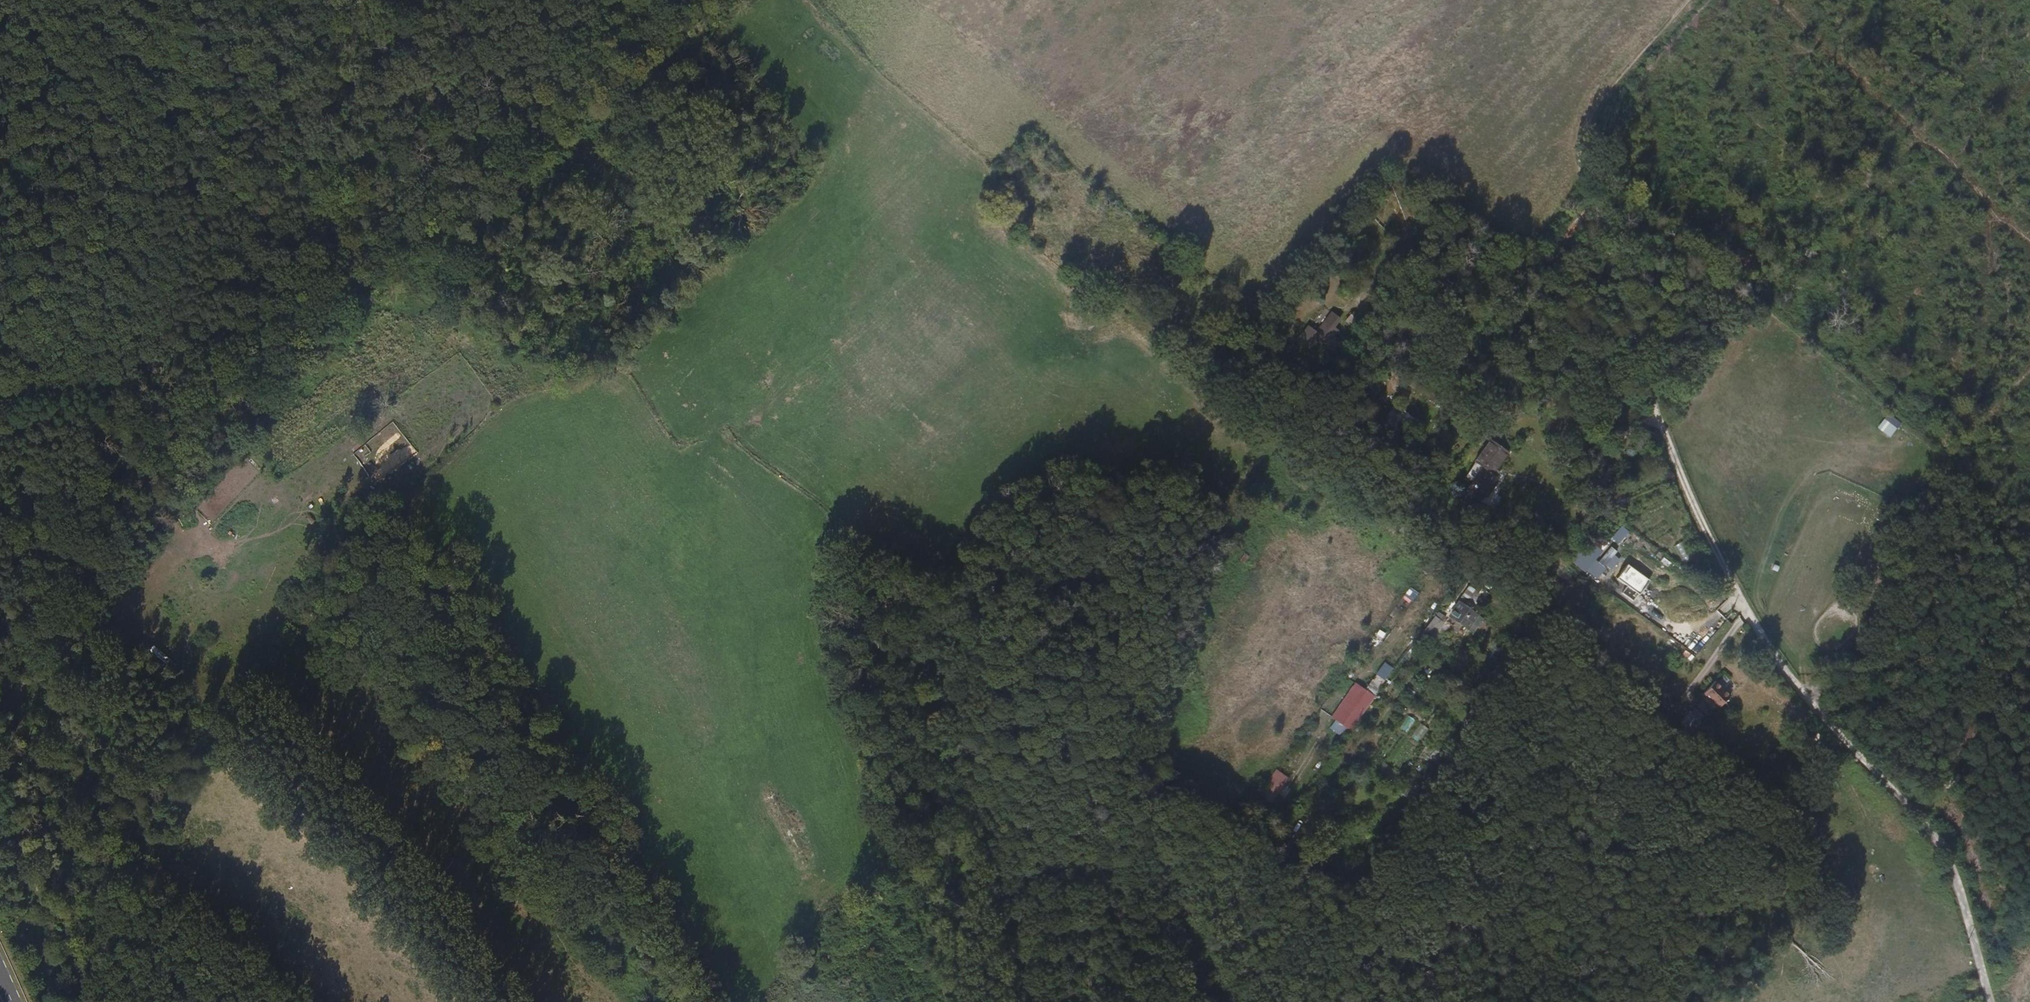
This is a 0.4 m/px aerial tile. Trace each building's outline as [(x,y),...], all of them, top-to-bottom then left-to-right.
[(1083,178),(1070,167),(1063,174),(1077,185),(1083,178)] [(1339,324),(1321,312),(1307,332),(1326,344),(1339,324)] [(1403,440),(1415,419),(1393,407),(1382,428),(1403,440)] [(1884,421),(1877,430),(1890,439),(1897,430),(1884,421)] [(1494,479),(1508,456),(1488,444),(1474,467),(1494,479)] [(1684,562),(1693,557),(1683,540),(1674,545),(1684,562)] [(1593,559),(1588,564),(1599,575),(1604,570),(1593,559)] [(1467,629),(1479,610),(1460,598),(1448,617),(1467,629)] [(1702,637),(1694,646),(1698,651),(1707,642),(1702,637)] [(1385,660),(1364,689),(1373,696),(1394,666),(1385,660)] [(1355,679),(1361,670),(1351,664),(1346,674),(1355,679)] [(1719,707),(1731,694),(1715,680),(1703,693),(1719,707)] [(1344,728),(1365,698),(1350,688),(1329,718),(1344,728)] [(1332,747),(1340,732),(1333,728),(1325,743),(1332,747)]
